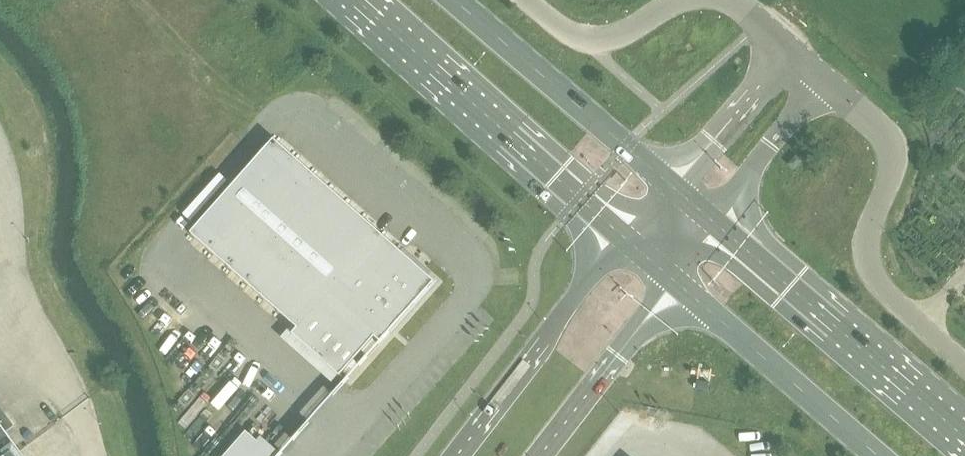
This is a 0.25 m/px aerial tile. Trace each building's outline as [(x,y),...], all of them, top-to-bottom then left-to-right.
[(297,329),(292,335),(339,376),(374,337),(380,343),(434,282),(274,140),(190,234),(297,329)] [(796,157),(789,165),(794,170),(801,161),(796,157)] [(0,424),(0,455),(23,455),(0,424)]
